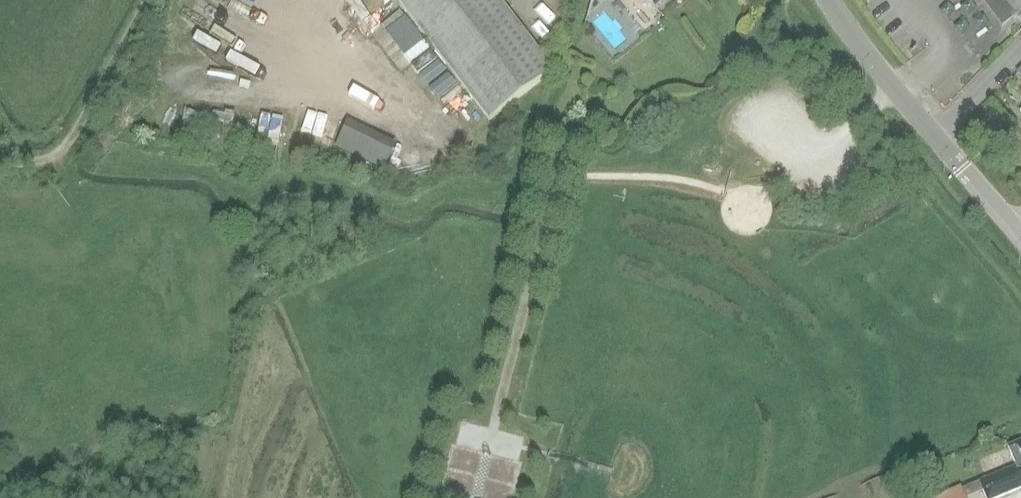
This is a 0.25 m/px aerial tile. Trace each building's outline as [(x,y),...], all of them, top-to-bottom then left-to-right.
[(552,71),(498,0),(397,0),(488,119),(552,71)] [(1020,24),(1020,0),(1003,0),(1020,24)] [(446,71),(439,61),(421,75),(428,85),(446,71)] [(456,84),(448,74),(430,88),(438,98),(456,84)] [(259,127),(276,131),(280,116),(263,112),(259,127)] [(1017,444),(1009,447),(1017,466),(980,481),(987,497),(998,497),(1020,489),(1020,474),(1020,472),(1020,442),(1017,444)] [(494,480),(493,497),(515,497),(519,460),(503,459),(501,481),(494,480)] [(962,489),(941,497),(966,497),(962,489)]
